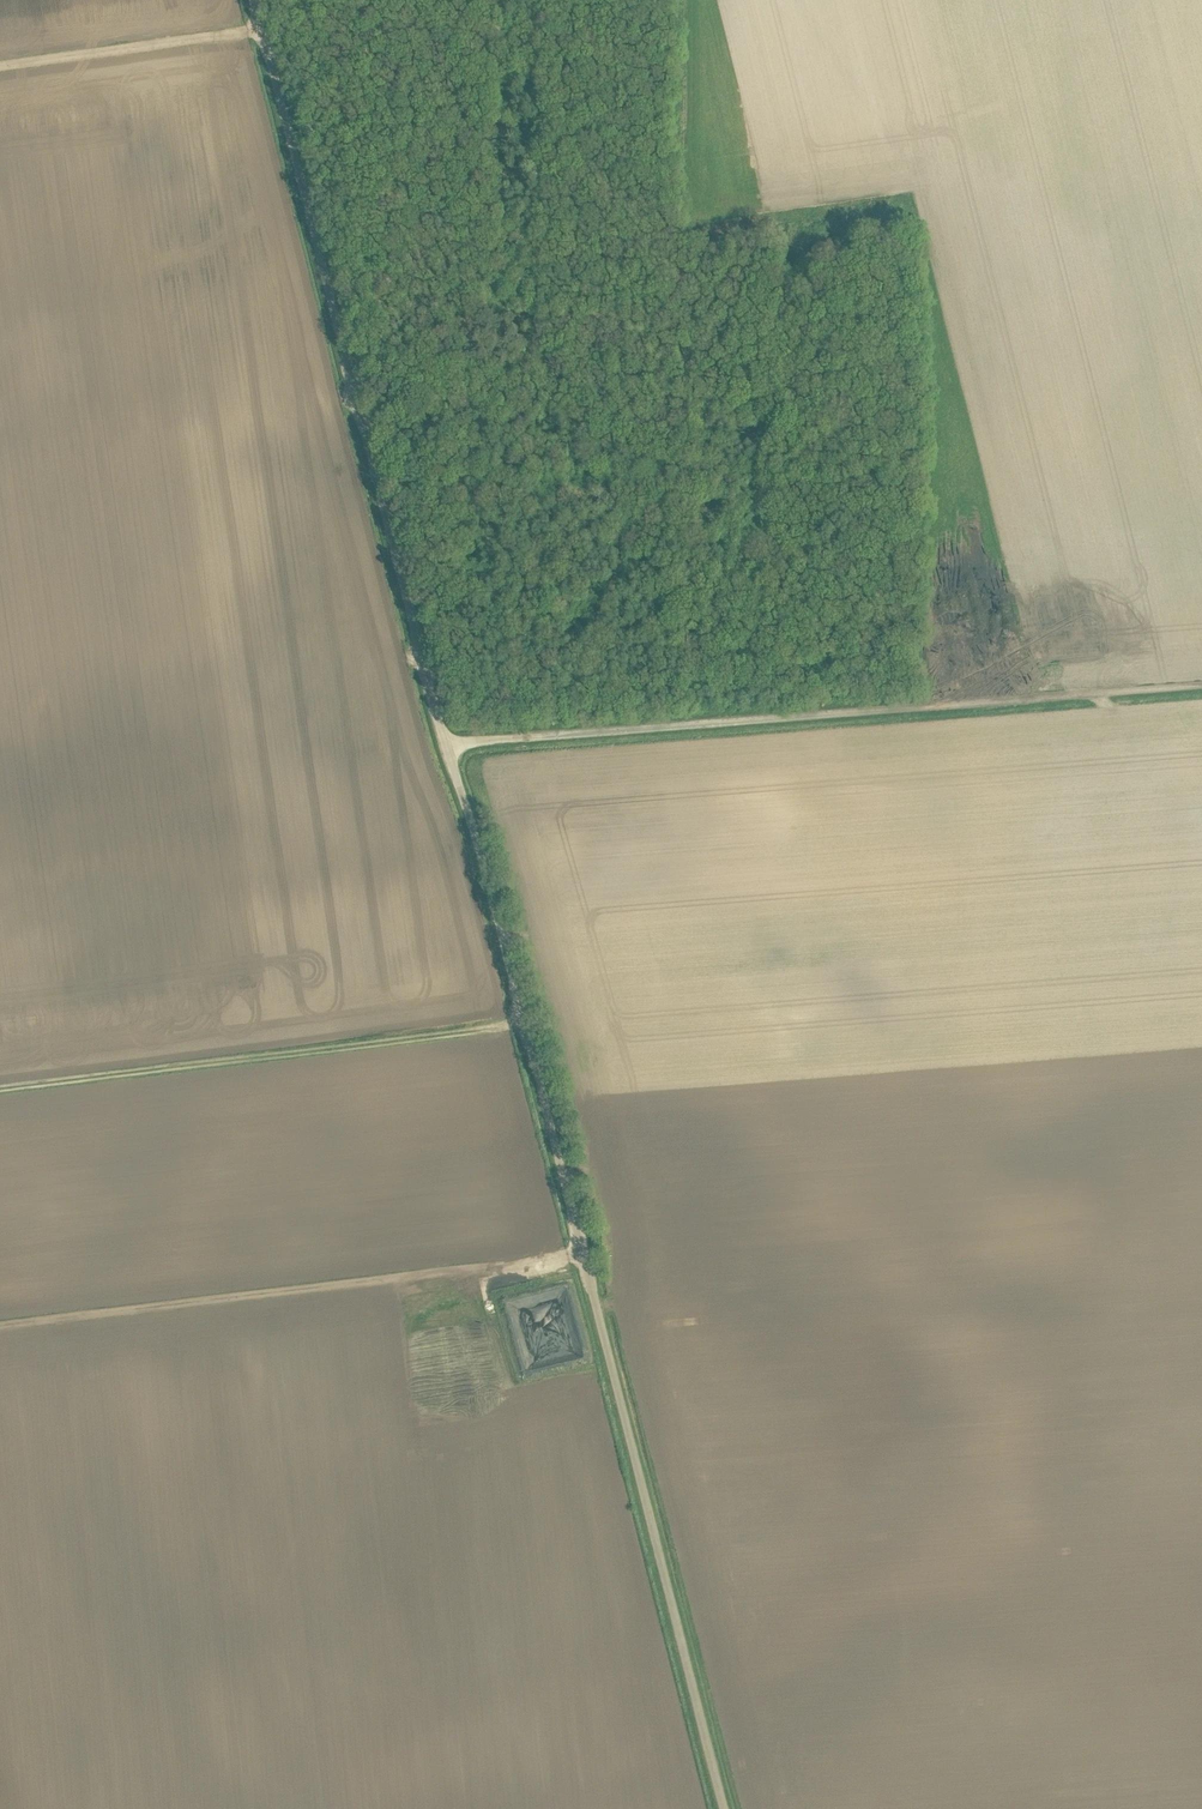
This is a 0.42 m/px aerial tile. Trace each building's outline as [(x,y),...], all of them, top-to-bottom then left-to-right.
[(1091,697),(1091,704),(1122,702),(1122,696),(1091,697)] [(510,1278),(523,1275),(521,1268),(508,1271),(510,1278)] [(467,1289),(477,1286),(475,1278),(465,1281),(467,1289)] [(511,1305),(519,1338),(533,1334),(533,1338),(544,1335),(542,1326),(552,1323),(551,1318),(544,1320),(539,1298),(511,1305)]
